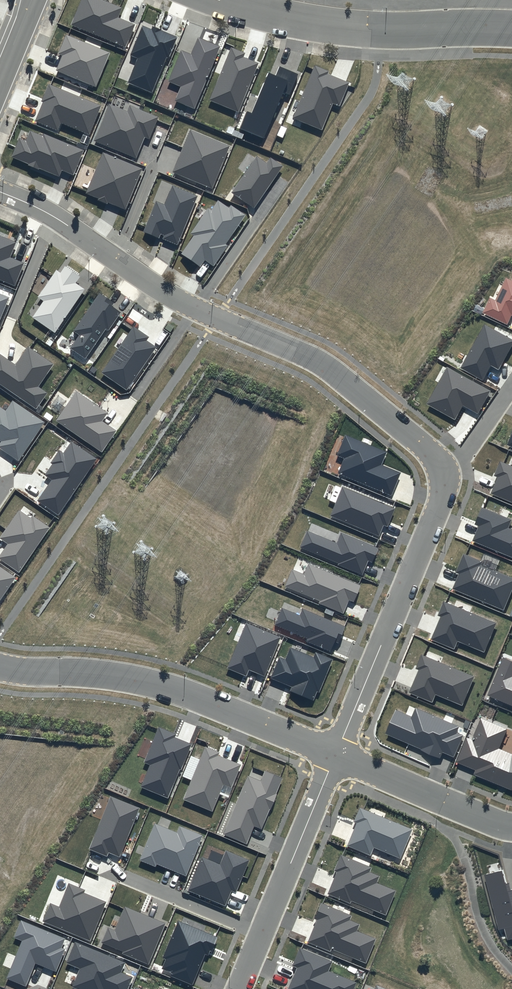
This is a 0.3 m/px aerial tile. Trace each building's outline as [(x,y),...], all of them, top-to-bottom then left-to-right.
[(71,24),(125,47),(135,24),(118,17),(122,8),(103,0),(81,0),(71,24)] [(151,29),(143,26),(131,55),(138,58),(128,83),(152,92),(166,57),(169,58),(178,37),(152,26),(151,29)] [(110,53),(66,34),(58,54),(62,55),(56,70),(96,87),(110,53)] [(220,46),(198,37),(191,54),(181,50),(168,82),(181,87),(175,101),(195,108),(220,46)] [(245,53),(231,47),(209,100),(238,112),(258,63),(243,57),(245,53)] [(329,71),(315,65),(293,118),(322,129),(333,103),(340,106),(349,82),(328,74),(329,71)] [(290,95),(298,74),(279,66),(276,75),(268,72),(251,113),(247,112),(240,128),(264,138),(283,92),(290,95)] [(101,106),(49,84),(41,102),(43,102),(35,121),(57,130),(61,123),(89,134),(101,106)] [(158,117),(129,105),(127,111),(109,104),(94,141),(136,158),(144,137),(149,139),(158,117)] [(42,136),(29,130),(25,141),(19,139),(11,157),(59,177),(62,170),(73,175),(84,150),(43,133),(42,136)] [(229,146),(191,130),(173,172),(212,188),(229,146)] [(142,168),(103,152),(86,194),(98,199),(98,200),(107,204),(107,202),(125,209),(142,168)] [(283,166),(270,157),(266,163),(257,156),(232,193),(254,208),(283,166)] [(198,195),(172,185),(164,204),(156,201),(144,232),(159,238),(160,234),(163,235),(162,239),(177,246),(198,195)] [(245,215),(231,205),(229,208),(218,200),(211,211),(208,208),(190,234),(193,236),(181,254),(200,267),(205,260),(214,266),(228,245),(226,244),(245,215)] [(0,236),(0,280),(14,286),(24,263),(10,258),(16,242),(0,236)] [(81,277),(65,266),(60,272),(56,270),(38,297),(43,301),(33,317),(55,332),(84,289),(76,284),(81,277)] [(505,278),(495,300),(489,297),(482,313),(507,325),(511,315),(511,316),(511,281),(505,278)] [(114,303),(99,293),(73,331),(79,335),(70,348),(85,359),(105,329),(108,331),(121,312),(112,306),(114,303)] [(0,294),(0,320),(9,297),(0,294)] [(484,324),(460,368),(483,380),(491,365),(499,370),(511,345),(511,340),(484,324)] [(149,337),(134,326),(101,373),(126,390),(156,347),(146,340),(149,337)] [(15,364),(0,354),(0,384),(36,409),(47,393),(38,387),(54,364),(27,346),(15,364)] [(490,391),(447,367),(426,404),(455,420),(463,406),(477,414),(490,391)] [(108,413),(76,391),(56,421),(102,451),(116,431),(102,421),(108,413)] [(12,401),(6,411),(0,407),(0,441),(1,441),(0,442),(0,448),(18,460),(44,422),(12,401)] [(387,452),(345,435),(337,455),(344,458),(338,473),(391,495),(401,473),(382,465),(387,452)] [(97,459),(71,442),(63,453),(59,450),(51,463),(53,464),(45,475),(52,480),(37,501),(58,515),(97,459)] [(500,461),(494,476),(498,477),(491,494),(511,503),(511,466),(500,461)] [(395,509),(342,486),(330,516),(379,536),(383,525),(388,527),(395,509)] [(481,507),(474,524),(479,526),(472,541),(511,557),(511,530),(508,528),(511,519),(481,507)] [(19,510),(0,537),(0,539),(8,544),(0,555),(0,560),(20,573),(51,528),(33,516),(31,519),(19,510)] [(379,548),(340,532),(336,542),(307,530),(300,547),(339,563),(338,565),(362,575),(368,561),(372,563),(379,548)] [(463,554),(456,572),(459,573),(453,589),(503,610),(511,589),(511,578),(480,565),(482,561),(463,554)] [(361,585),(308,563),(303,574),(292,569),(285,587),(320,601),(319,603),(343,613),(349,600),(354,602),(361,585)] [(0,567),(0,600),(16,577),(0,567)] [(495,623),(443,601),(437,615),(440,617),(431,639),(454,649),(457,640),(483,652),(495,623)] [(345,626),(302,608),(299,615),(282,608),(275,625),(307,638),(306,641),(330,651),(334,641),(338,643),(345,626)] [(281,637),(246,623),(227,668),(247,676),(249,670),(265,676),(281,637)] [(314,657),(290,647),(285,659),(280,657),(271,678),(292,687),(290,691),(313,700),(317,691),(319,692),(333,659),(316,652),(314,657)] [(474,676),(421,654),(415,668),(418,670),(409,693),(432,703),(435,694),(462,706),(474,676)] [(503,657),(487,696),(511,706),(511,661),(503,657)] [(459,726),(415,707),(411,716),(396,710),(386,735),(440,758),(443,752),(453,756),(462,735),(456,733),(459,726)] [(473,775),(510,790),(511,790),(511,754),(499,749),(507,729),(481,719),(472,740),(466,738),(456,762),(475,771),(473,775)] [(175,734),(158,727),(144,762),(150,765),(141,787),(168,798),(179,770),(181,770),(192,745),(174,737),(175,734)] [(219,752),(205,746),(183,800),(212,812),(224,785),(231,788),(241,765),(218,756),(219,752)] [(283,778),(264,771),(260,780),(248,775),(224,834),(246,844),(254,826),(262,829),(283,778)] [(140,808),(110,796),(88,849),(107,856),(108,853),(119,857),(140,808)] [(413,829),(360,808),(354,822),(356,823),(347,846),(371,856),(374,848),(400,859),(413,829)] [(203,836),(179,826),(176,832),(155,824),(139,860),(155,867),(157,864),(186,876),(203,836)] [(249,860),(226,851),(220,864),(201,857),(187,891),(225,906),(232,891),(235,892),(249,860)] [(371,867),(340,855),(334,871),(337,872),(328,894),(351,904),(352,901),(386,915),(396,891),(377,883),(380,876),(369,872),(371,867)] [(485,875),(487,882),(486,882),(498,930),(504,928),(508,940),(511,939),(511,889),(509,883),(506,884),(502,870),(485,875)] [(85,890),(69,883),(59,907),(50,903),(43,921),(90,941),(106,902),(84,893),(85,890)] [(352,916),(321,903),(314,918),(317,919),(308,942),(331,951),(331,949),(366,964),(377,939),(358,931),(360,924),(350,920),(352,916)] [(166,923),(124,907),(115,930),(108,927),(101,943),(123,951),(122,954),(149,965),(166,923)] [(65,938),(21,920),(13,937),(22,941),(7,978),(25,986),(35,963),(56,971),(65,949),(61,948),(65,938)] [(218,937),(178,921),(163,958),(166,959),(162,969),(172,974),(171,977),(193,985),(205,954),(208,956),(210,951),(212,952),(218,937)] [(75,942),(66,963),(80,969),(72,988),(75,988),(128,988),(132,977),(121,972),(125,963),(75,942)] [(299,948),(292,966),(296,968),(288,988),(354,988),(356,982),(328,971),(332,961),(299,948)]
